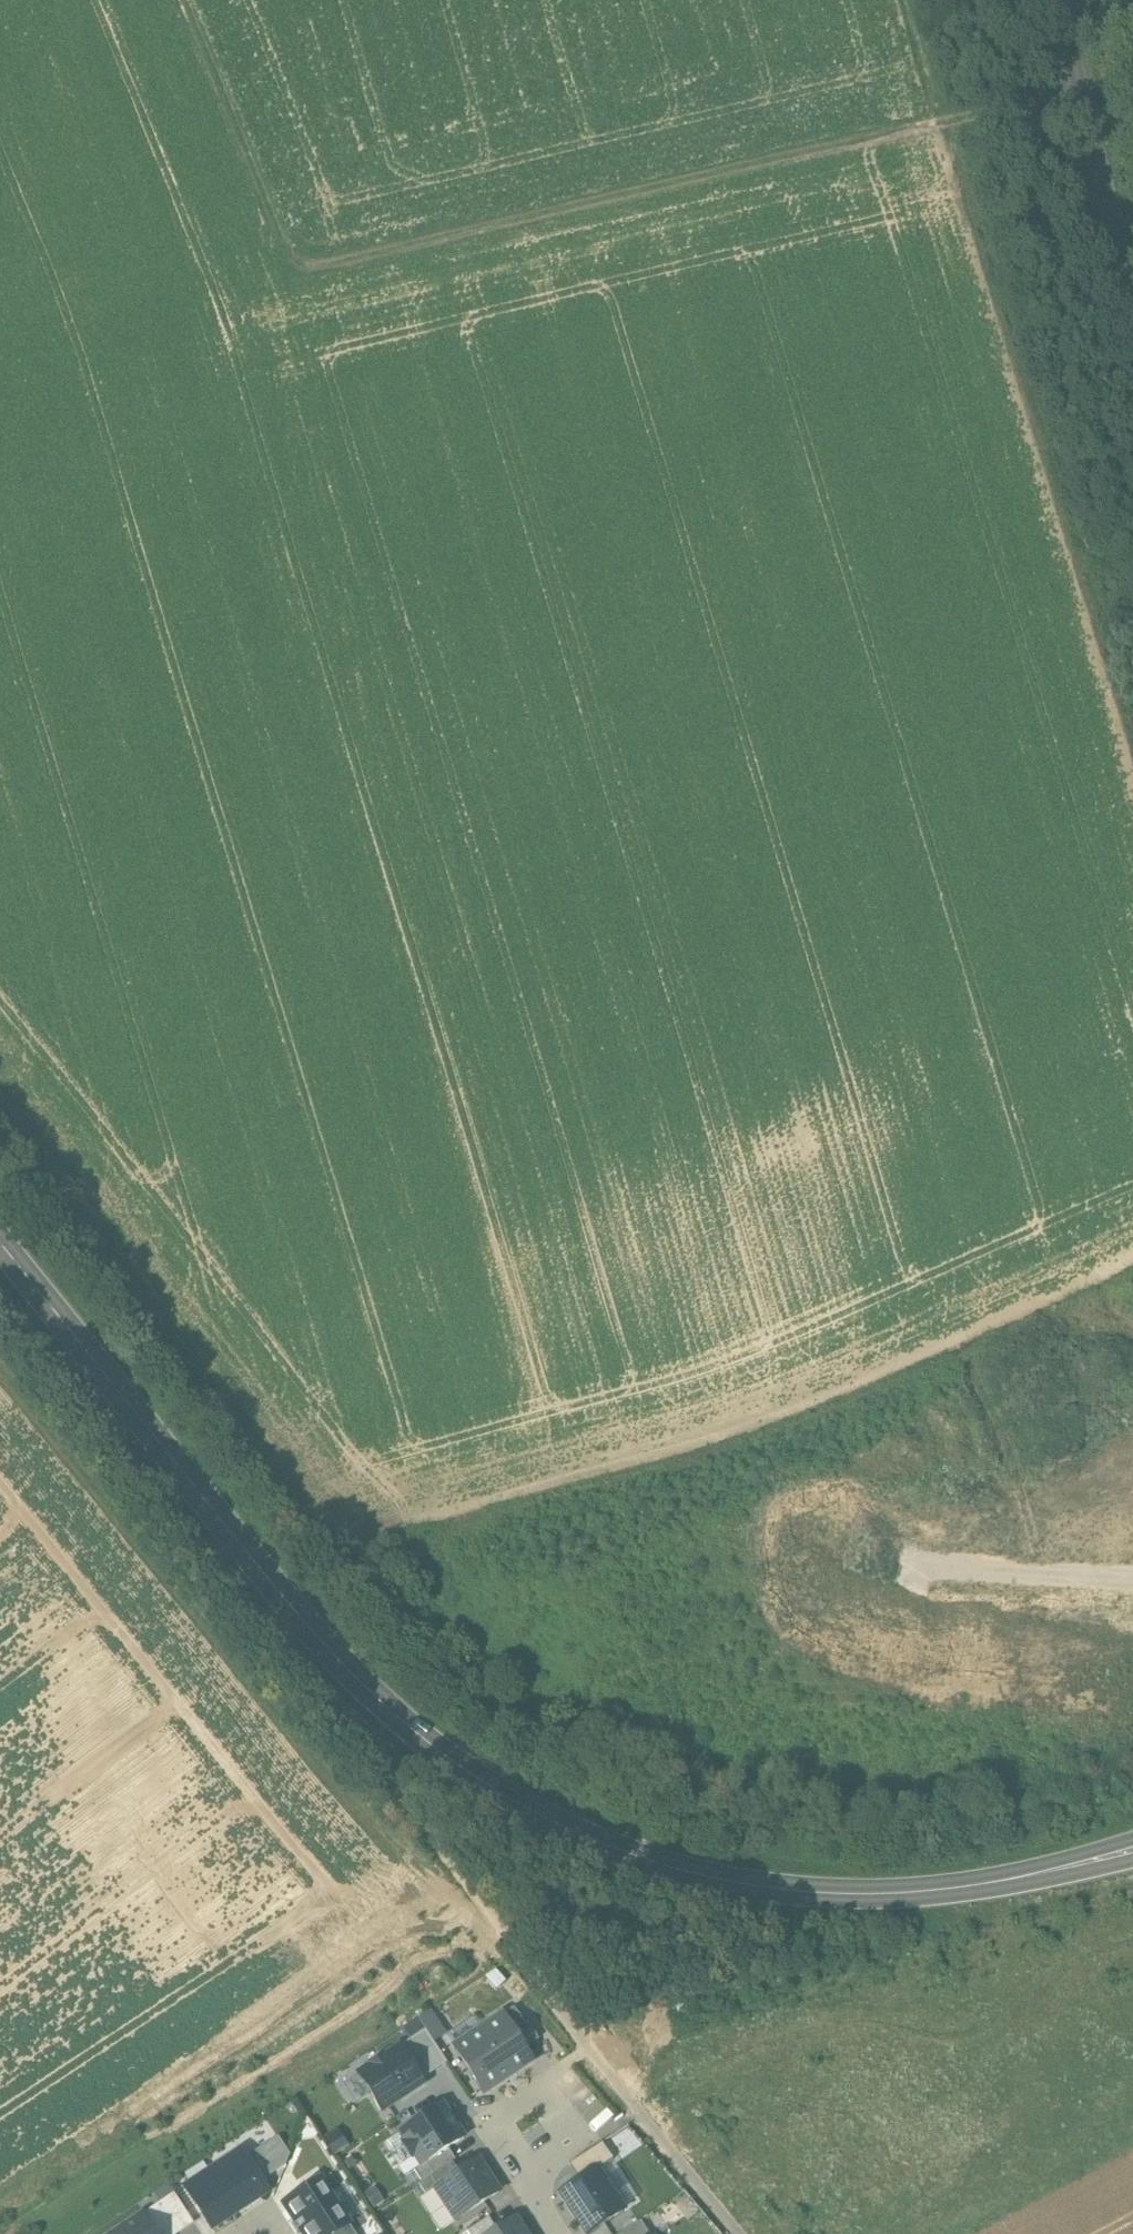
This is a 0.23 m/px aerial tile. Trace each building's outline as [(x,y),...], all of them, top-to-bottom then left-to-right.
[(503,2016),(520,2042),(534,2033),(514,2009),(503,2016)] [(520,2042),(503,2016),(455,2048),(483,2092),(532,2061),(520,2042)] [(399,2047),(421,2080),(447,2063),(426,2030),(399,2047)] [(421,2080),(399,2047),(358,2074),(383,2111),(423,2084),(421,2080)] [(464,2138),(442,2104),(399,2132),(406,2142),(403,2144),(412,2157),(415,2155),(421,2166),(448,2148),(464,2138)] [(289,2155),(278,2138),(247,2158),(261,2181),(285,2165),(289,2155)] [(569,2164),(580,2181),(597,2169),(598,2170),(614,2160),(602,2142),(569,2164)] [(421,2166),(415,2170),(422,2181),(453,2161),(456,2159),(448,2148),(421,2166)] [(261,2181),(247,2158),(241,2150),(186,2187),(213,2227),(256,2199),(263,2183),(261,2181)] [(499,2192),(478,2160),(460,2172),(435,2188),(456,2220),(499,2192)] [(422,2181),(419,2183),(426,2194),(435,2188),(460,2172),(453,2161),(422,2181)] [(624,2210),(598,2170),(597,2169),(580,2181),(561,2193),(588,2233),(624,2210)] [(320,2182),(286,2204),(305,2233),(334,2233),(348,2225),(320,2182)] [(174,2194),(142,2215),(155,2233),(170,2233),(192,2220),(174,2194)] [(142,2215),(113,2233),(155,2233),(142,2215)] [(462,2233),(490,2233),(497,2229),(489,2217),(462,2233)] [(516,2217),(497,2229),(490,2233),(527,2233),(516,2217)] [(640,2221),(620,2233),(649,2233),(640,2221)] [(348,2225),(334,2233),(354,2233),(348,2225)]
